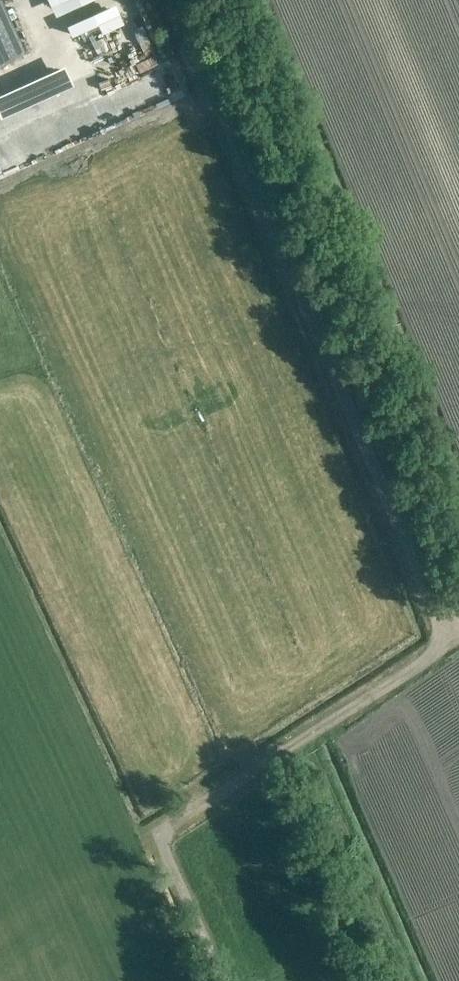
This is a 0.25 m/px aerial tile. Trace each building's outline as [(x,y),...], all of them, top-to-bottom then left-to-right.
[(90,9),(110,61),(127,55),(122,44),(137,38),(140,46),(170,35),(163,18),(154,22),(146,0),(114,0),(90,9)] [(21,55),(0,7),(0,64),(21,55)]
